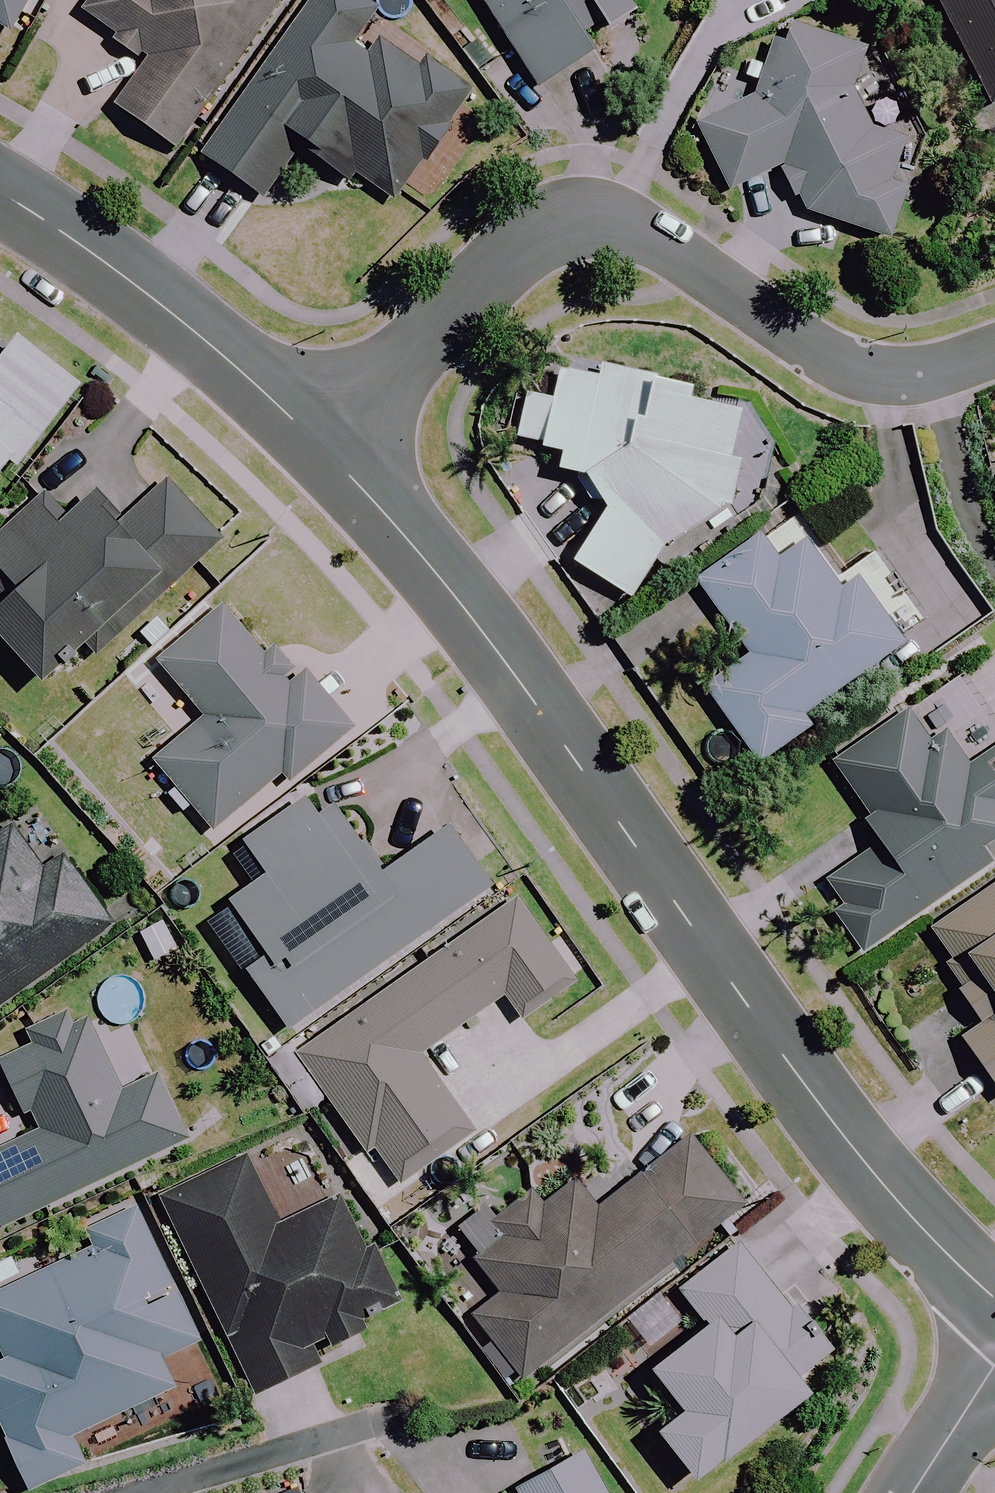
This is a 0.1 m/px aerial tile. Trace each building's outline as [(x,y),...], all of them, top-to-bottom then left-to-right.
[(12,34),(31,0),(0,0),(0,27),(12,34)] [(82,15),(150,66),(119,109),(174,149),(284,0),(93,0),(82,15)] [(368,0),(316,0),(204,159),(265,201),(303,147),(392,209),(470,98),(425,65),(419,73),(366,35),(383,11),(368,0)] [(537,90),(593,56),(586,44),(634,14),(630,7),(640,0),(483,0),(537,90)] [(992,113),(994,118),(994,0),(937,0),(992,113)] [(701,126),(728,191),(775,167),(795,208),(888,243),(924,148),(845,118),(869,54),(793,26),(765,99),(701,126)] [(9,462),(19,469),(80,385),(17,339),(0,362),(0,475),(9,462)] [(657,371),(564,362),(563,362),(559,364),(556,403),(528,400),(521,438),(544,444),(544,453),(562,457),(561,478),(581,484),(591,506),(603,507),(604,517),(574,567),(631,599),(663,551),(738,507),(747,408),(692,406),(693,386),(657,383),(657,371)] [(168,485),(123,525),(98,497),(71,521),(49,496),(0,539),(0,603),(5,609),(0,613),(0,637),(42,685),(90,643),(96,650),(219,543),(168,485)] [(802,717),(902,646),(932,625),(880,552),(836,583),(791,520),(700,584),(745,647),(701,679),(760,762),(809,727),(802,717)] [(258,655),(222,612),(159,664),(206,721),(156,763),(213,833),(282,776),(289,784),(350,733),(302,674),(295,680),(267,647),(258,655)] [(828,768),(883,845),(823,887),(844,916),(838,920),(862,955),(994,861),(994,750),(968,769),(944,736),(930,746),(906,713),(828,768)] [(294,1035),(493,891),(449,831),(387,875),(337,806),(319,819),(305,800),(245,843),(269,876),(230,904),(271,960),(250,974),(294,1035)] [(11,829),(0,838),(0,1008),(110,928),(62,862),(44,874),(11,829)] [(928,931),(986,1024),(964,1038),(994,1087),(994,888),(928,931)] [(514,897),(304,1049),(403,1186),(472,1136),(419,1063),(504,1002),(523,1028),(580,987),(514,897)] [(82,1016),(0,1056),(0,1057),(38,1135),(0,1154),(0,1216),(6,1229),(186,1141),(156,1079),(122,1096),(82,1016)] [(748,1204),(697,1137),(597,1212),(573,1181),(541,1205),(530,1190),(491,1220),(461,1243),(502,1295),(474,1316),(520,1377),(748,1204)] [(279,1229),(246,1159),(163,1199),(258,1394),(321,1364),(317,1356),(367,1331),(363,1322),(398,1305),(371,1248),(364,1251),(339,1200),(279,1229)] [(137,1211),(83,1235),(91,1254),(0,1294),(0,1354),(5,1365),(0,1368),(0,1420),(31,1491),(85,1467),(72,1436),(175,1390),(161,1360),(196,1345),(137,1211)] [(793,1245),(758,1272),(739,1248),(682,1291),(710,1328),(654,1370),(689,1416),(663,1436),(697,1482),(811,1396),(798,1378),(838,1348),(787,1281),(808,1265),(793,1245)] [(582,1454),(512,1492),(604,1492),(582,1454)]
